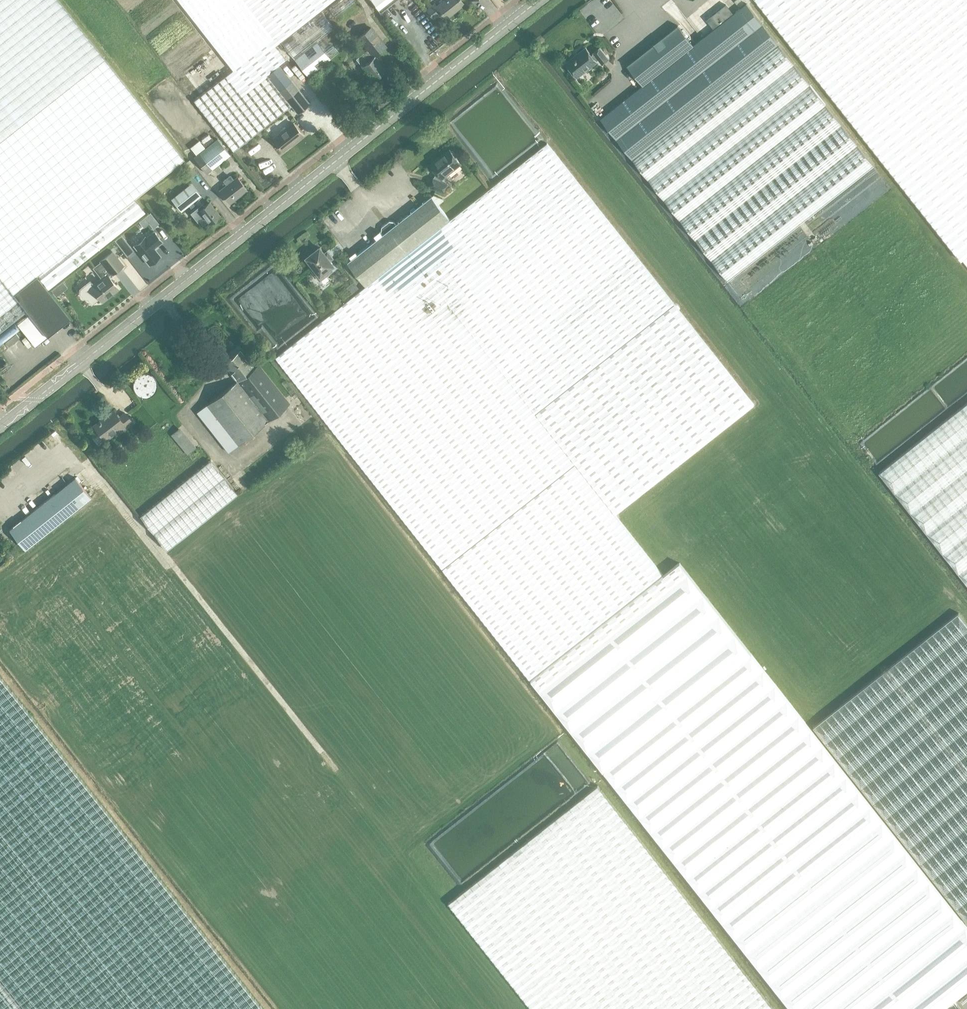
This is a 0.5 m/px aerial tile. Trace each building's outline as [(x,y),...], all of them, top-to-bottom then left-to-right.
[(70,318),(48,290),(146,213),(134,199),(184,158),(74,20),(58,0),(0,0),(0,285),(22,313),(27,310),(30,314),(47,336),(70,318)] [(292,105),(298,113),(310,103),(278,64),(286,58),(275,45),(332,0),(177,0),(178,1),(233,69),(193,100),(233,151),(292,105)] [(356,0),(339,0),(329,8),(335,16),(356,0)] [(380,11),(394,0),(372,0),(380,11)] [(445,18),(464,3),(462,0),(441,0),(436,4),(434,2),(425,9),(433,18),(441,11),(445,18)] [(873,147),(900,182),(961,260),(962,259),(966,255),(966,0),(757,0),(873,147)] [(727,279),(807,216),(873,164),(746,3),(734,13),(713,28),(693,44),(677,24),(627,64),(643,84),(600,118),(727,279)] [(727,4),(707,20),(713,28),(734,13),(727,4)] [(321,10),(281,41),(308,77),(339,52),(326,35),(335,28),(321,10)] [(366,50),(356,58),(373,79),(386,68),(376,55),(386,46),(371,27),(357,37),(366,50)] [(608,58),(599,47),(593,52),(594,52),(591,54),(585,46),(566,62),(577,76),(596,60),(598,58),(602,63),(608,58)] [(349,121),(344,115),(339,119),(343,126),(349,121)] [(292,122),(272,137),(283,151),(303,135),(292,122)] [(206,148),(215,141),(212,137),(202,143),(206,148)] [(206,173),(230,154),(217,138),(215,141),(206,148),(197,155),(194,157),(206,173)] [(190,146),(197,155),(206,148),(202,143),(199,139),(190,146)] [(547,142),(450,219),(408,251),(615,514),(754,404),(547,142)] [(438,160),(431,164),(438,172),(435,175),(431,185),(444,190),(447,183),(439,180),(461,162),(456,156),(456,154),(453,150),(451,150),(450,148),(437,159),(438,160)] [(227,183),(219,189),(230,203),(247,189),(237,175),(233,178),(230,175),(224,180),(227,183)] [(196,199),(186,187),(171,199),(181,211),(196,199)] [(408,251),(450,219),(432,195),(396,223),(394,220),(390,220),(386,223),(408,251)] [(199,209),(210,223),(220,215),(209,201),(204,205),(203,203),(205,201),(200,196),(189,205),(193,210),(198,207),(199,209)] [(408,251),(386,223),(382,226),(382,231),(383,233),(348,261),(367,284),(408,251)] [(149,264),(160,255),(154,248),(154,247),(162,241),(154,231),(146,237),(145,236),(134,245),(149,264)] [(122,234),(114,240),(119,247),(127,241),(122,234)] [(334,264),(330,259),(332,257),(328,251),(325,253),(320,246),(307,257),(316,267),(313,269),(321,278),(332,269),(330,267),(334,264)] [(84,297),(87,297),(91,302),(99,297),(101,300),(107,295),(108,296),(119,288),(108,274),(110,272),(111,274),(123,265),(112,251),(100,260),(102,261),(94,267),(102,277),(92,285),(90,281),(80,289),(80,293),(84,297)] [(662,574),(615,514),(408,251),(367,284),(276,356),(332,427),(530,678),(662,574)] [(22,313),(0,285),(0,331),(22,313)] [(47,336),(29,313),(17,323),(35,346),(47,336)] [(16,333),(5,342),(8,346),(19,337),(16,333)] [(240,349),(223,362),(237,380),(197,411),(228,450),(289,402),(258,363),(254,367),(240,349)] [(878,472),(966,585),(966,402),(878,472)] [(94,424),(99,432),(94,436),(99,442),(104,438),(120,426),(122,430),(132,422),(125,412),(119,417),(113,409),(94,424)] [(180,427),(171,434),(187,454),(196,447),(180,427)] [(213,459),(140,516),(166,548),(239,491),(213,459)] [(75,476),(8,528),(25,549),(91,497),(75,476)] [(834,759),(679,562),(663,575),(662,574),(530,678),(568,727),(686,876),(791,1008),(942,1008),(954,1000),(966,990),(966,927),(834,759)] [(958,613),(813,727),(966,923),(966,624),(958,613)] [(0,676),(0,1008),(263,1008),(0,676)] [(449,902),(527,1001),(533,1008),(774,1008),(768,1001),(598,785),(449,902)] [(954,1000),(942,1008),(961,1008),(954,1000)]
